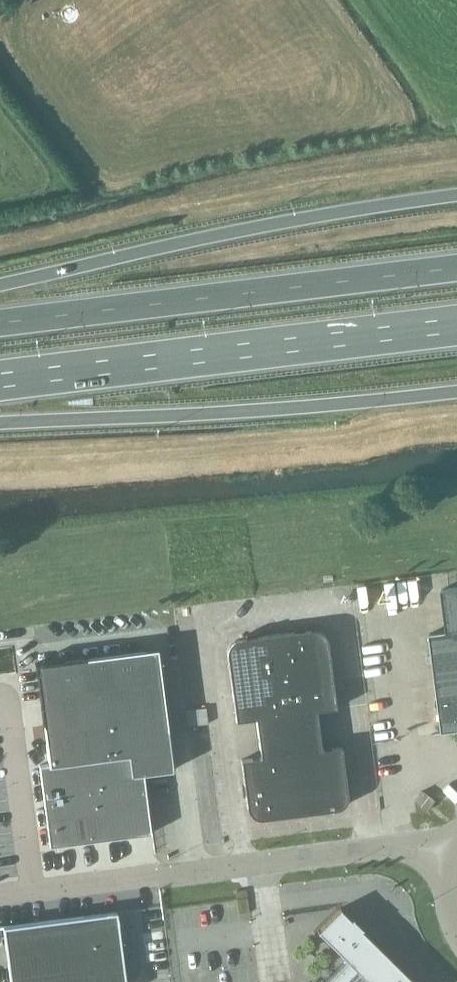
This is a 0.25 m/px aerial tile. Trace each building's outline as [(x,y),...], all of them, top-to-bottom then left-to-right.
[(442,589),(448,631),(430,633),(443,732),(456,731),(456,587),(442,589)] [(311,630),(242,639),(239,639),(237,641),(235,642),(234,643),(232,644),(231,646),(230,648),(229,650),(229,651),(228,654),(228,657),(237,722),(256,719),(262,757),(242,760),(248,805),(248,807),(248,808),(249,810),(250,811),(251,813),(253,815),(254,815),(255,816),(257,817),(259,818),(261,818),(263,819),(266,818),(266,819),(334,810),(334,809),(335,809),(337,809),(339,808),(341,807),(343,806),(345,804),(346,802),(347,801),(347,799),(348,797),(348,796),(348,795),(348,793),(348,792),(342,747),(322,749),(317,711),(337,708),(329,643),(328,642),(328,640),(327,639),(326,637),(325,635),(324,634),(322,633),(320,631),(317,630),(314,630),(312,630),(311,630)] [(145,651),(49,663),(38,677),(50,764),(40,765),(50,846),(152,833),(144,774),(161,772),(171,757),(159,662),(145,651)] [(207,708),(187,711),(189,726),(209,723),(207,708)] [(423,791),(415,802),(427,811),(435,800),(423,791)] [(362,930),(364,928),(362,927),(362,928),(354,919),(353,918),(351,919),(341,910),(342,909),(340,908),(339,909),(340,910),(319,930),(317,931),(319,933),(319,932),(347,960),(325,981),(415,981),(362,930)] [(4,927),(11,981),(94,981),(94,976),(125,972),(117,912),(4,927)]
